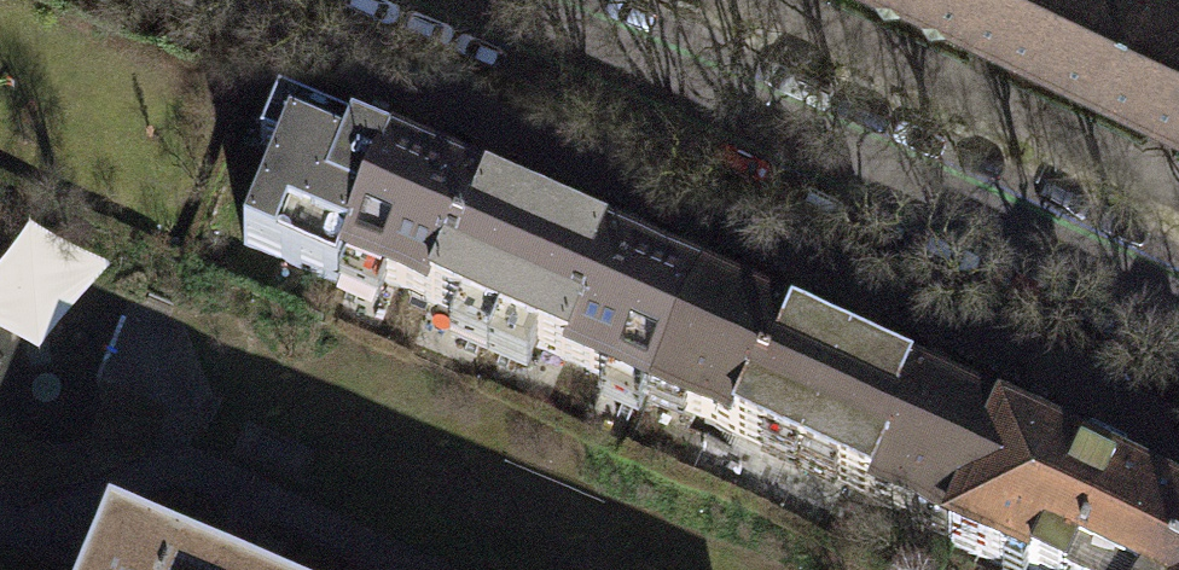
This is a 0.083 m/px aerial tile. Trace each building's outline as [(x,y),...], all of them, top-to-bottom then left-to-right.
[(1123,0),(949,0),(964,7),(1092,67),(1123,0)] [(1092,67),(1152,96),(1178,109),(1178,0),(1123,0),(1092,67)] [(346,267),(392,156),(344,136),(297,116),(243,245),(337,285),(346,267)] [(392,156),(346,267),(499,333),(546,222),(469,189),(392,156)] [(546,222),(499,333),(650,398),(699,289),(622,255),(546,222)] [(699,289),(650,398),(802,466),(851,358),(775,323),(699,289)] [(851,358),(802,466),(954,536),(1003,428),(927,393),(851,358)] [(954,536),(950,543),(1008,569),(1178,569),(1178,510),(1104,475),(1003,428),(954,536)] [(116,569),(206,569),(130,538),(116,569)]
